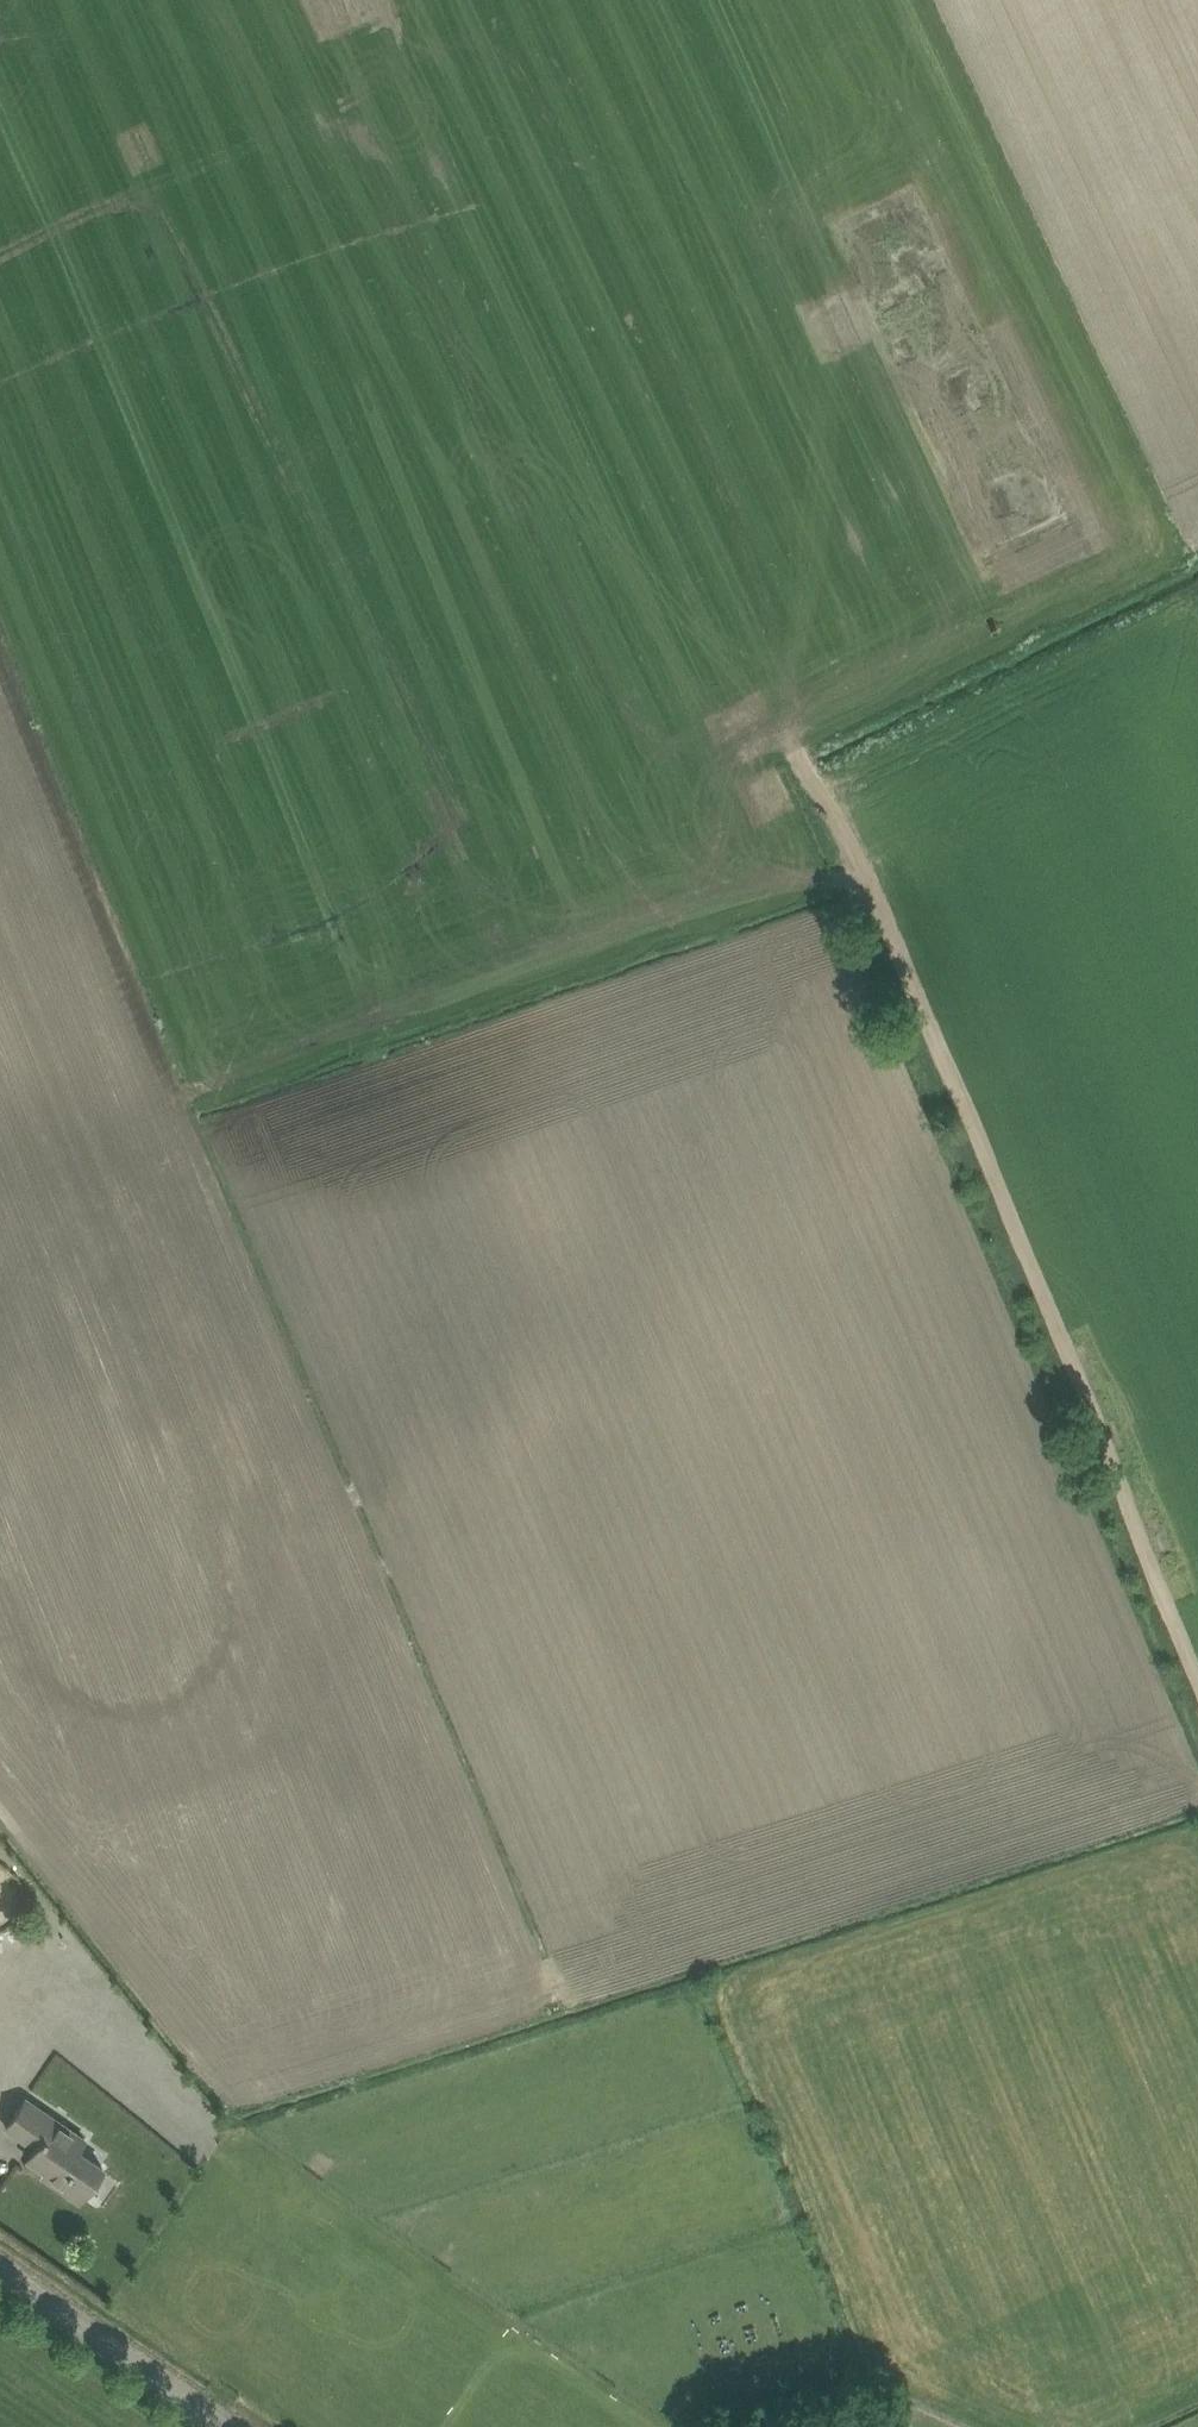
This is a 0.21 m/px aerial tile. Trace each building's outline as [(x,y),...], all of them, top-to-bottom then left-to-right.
[(85,2139),(26,2098),(9,2121),(6,2126),(35,2146),(28,2157),(62,2181),(59,2186),(80,2200),(103,2167),(78,2149),(85,2139)]
